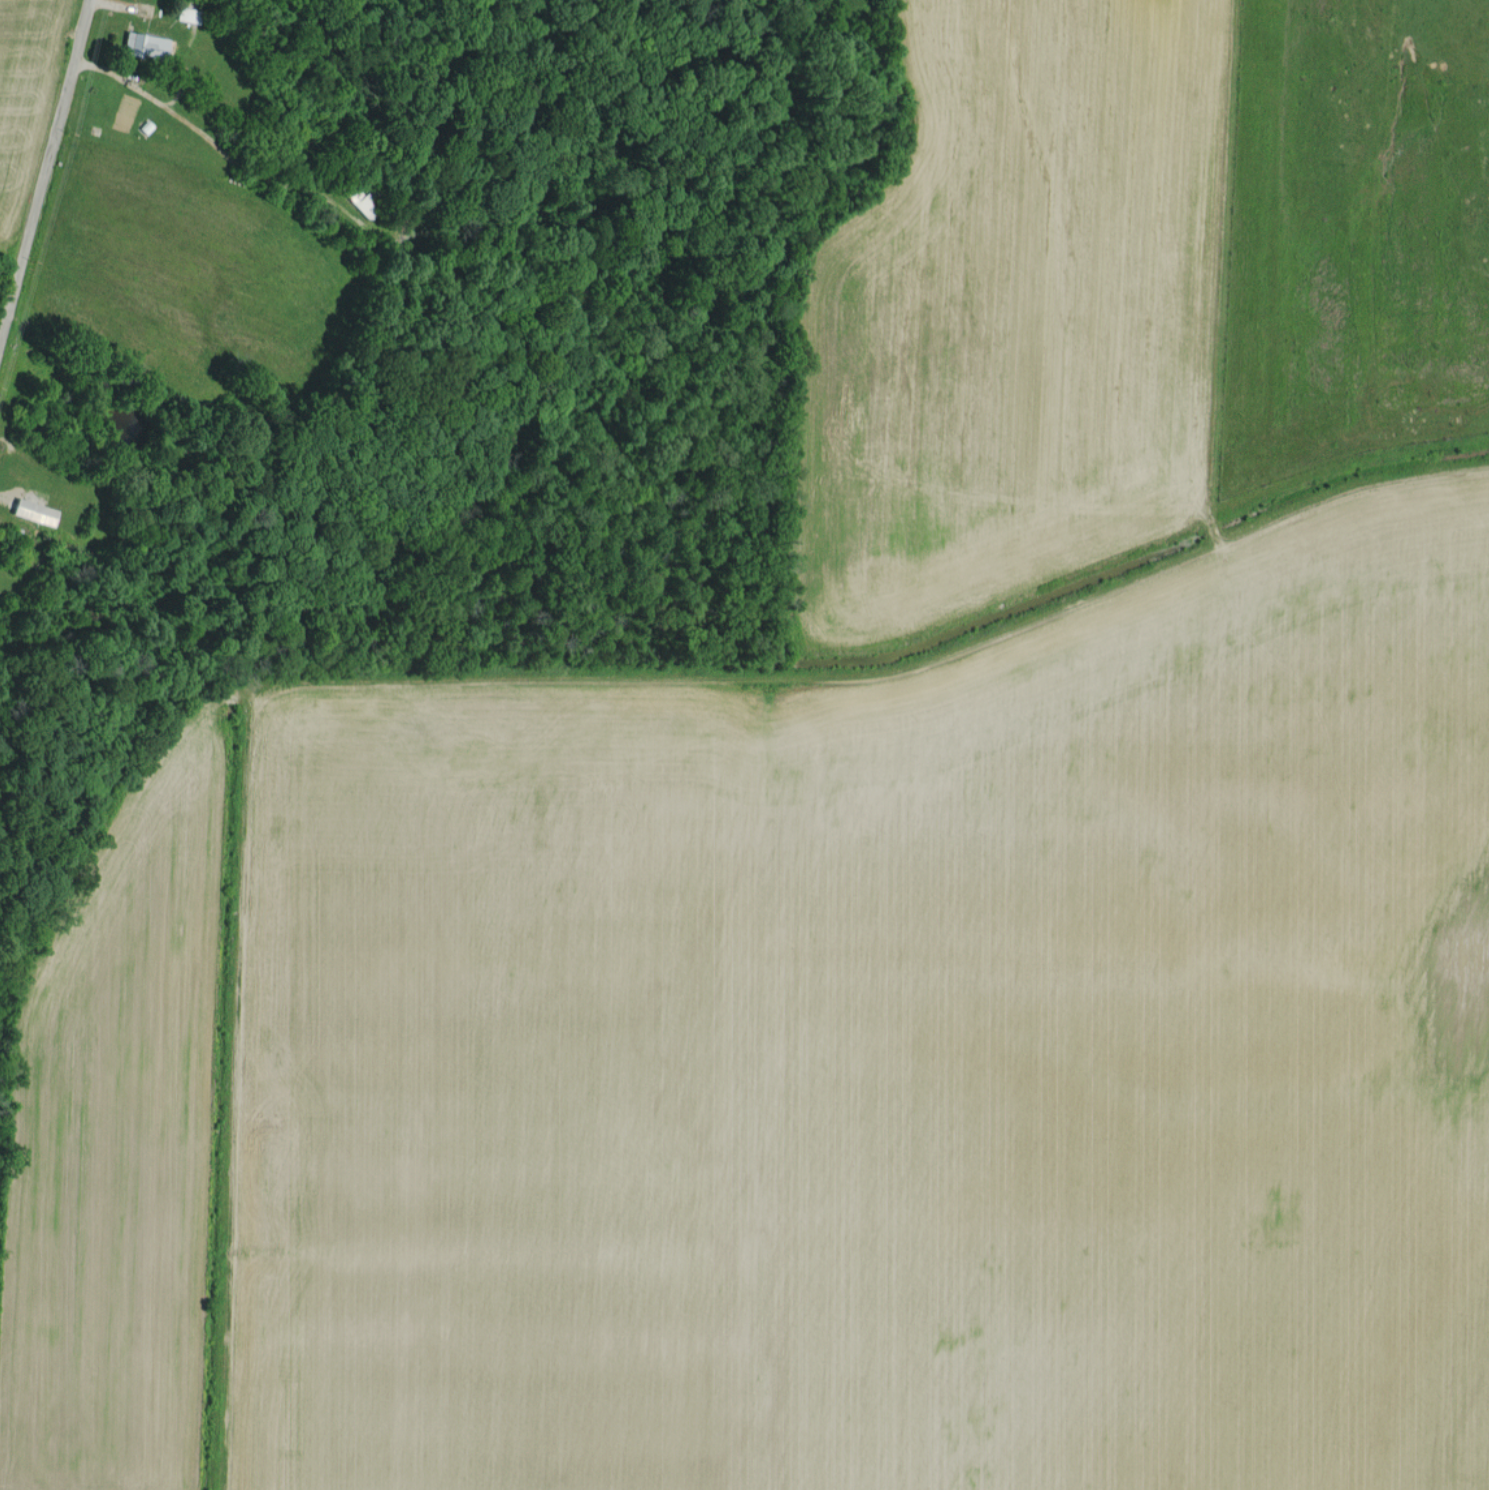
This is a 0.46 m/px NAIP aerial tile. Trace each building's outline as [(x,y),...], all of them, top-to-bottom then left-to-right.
[(123,54),(166,59),(168,37),(125,32),(123,54)] [(384,203),(372,188),(354,202),(366,218),(384,203)]
